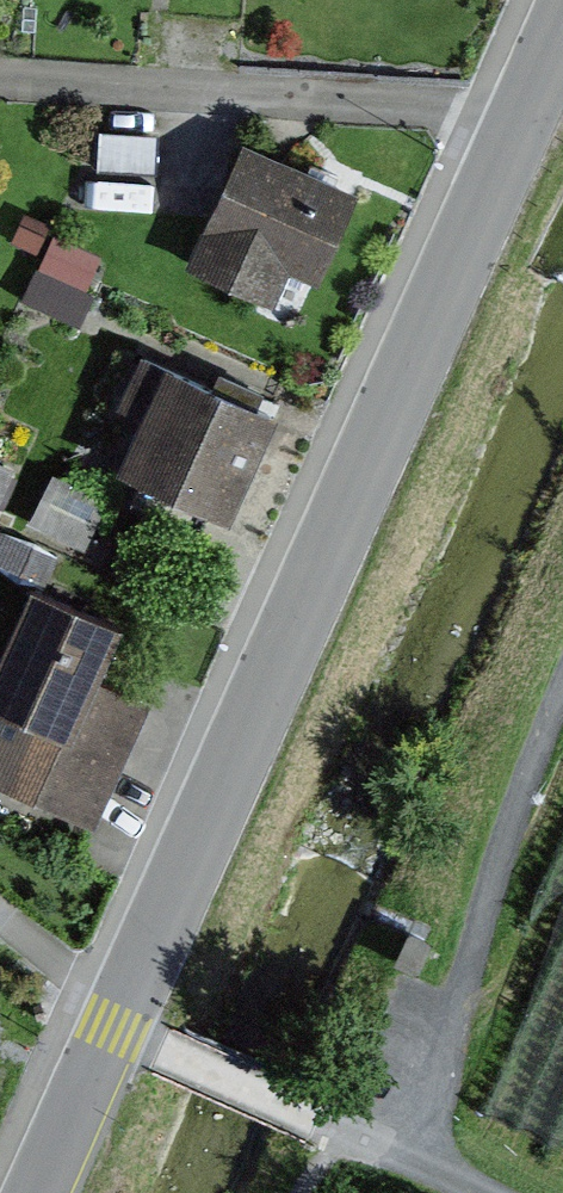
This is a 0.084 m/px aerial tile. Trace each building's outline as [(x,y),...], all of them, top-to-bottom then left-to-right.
[(355,188),(239,142),(185,272),(271,303),(283,272),(309,284),(355,188)] [(85,314),(113,249),(60,225),(31,290),(85,314)] [(142,415),(116,474),(218,522),(271,414),(141,355),(117,401),(142,415)] [(91,538),(109,490),(56,471),(39,518),(91,538)] [(20,591),(0,638),(0,721),(16,728),(0,761),(0,796),(91,831),(151,704),(89,681),(114,628),(20,591)]
